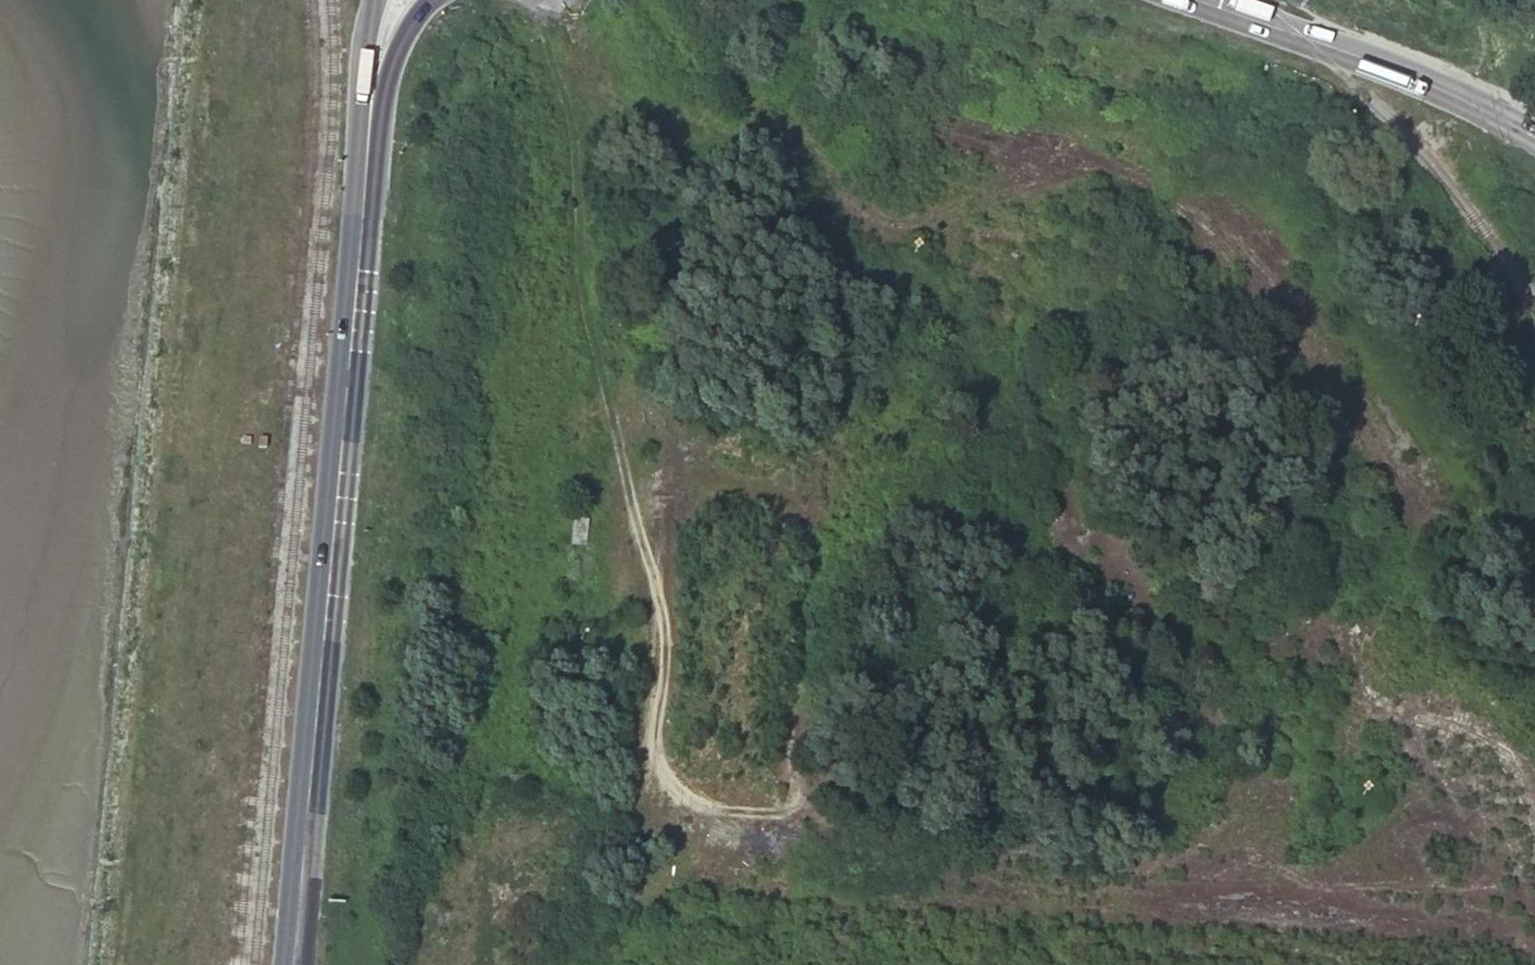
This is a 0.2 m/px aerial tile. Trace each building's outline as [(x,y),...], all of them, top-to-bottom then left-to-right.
[(597,522),(581,522),(580,546),(596,546),(597,522)]
